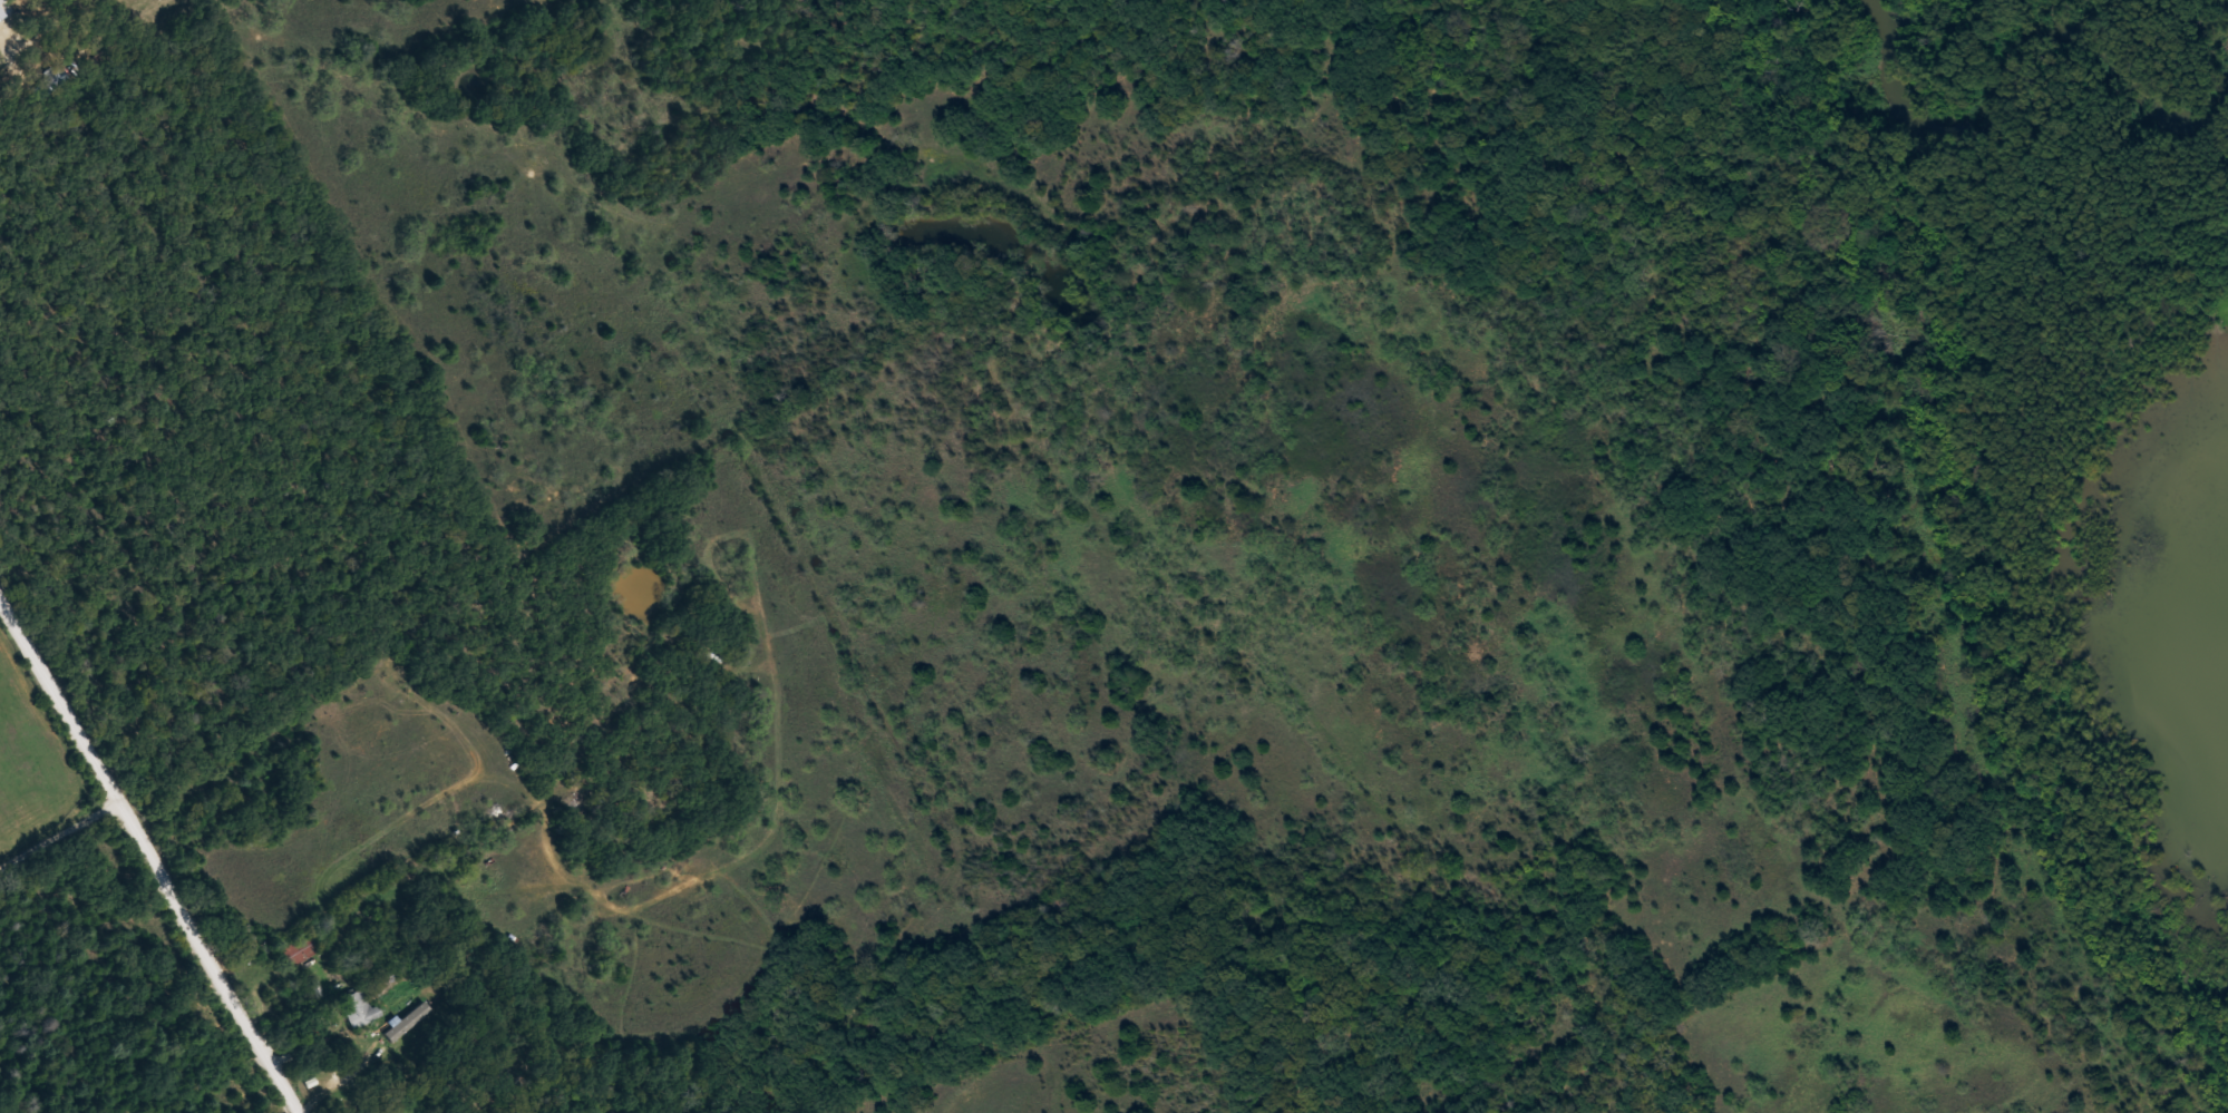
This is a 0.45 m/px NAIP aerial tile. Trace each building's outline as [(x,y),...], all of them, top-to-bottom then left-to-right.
[(39,76),(53,93),(72,77),(57,60),(39,76)] [(320,948),(309,930),(282,948),(293,965),(320,948)] [(383,1014),(378,1002),(371,1006),(362,987),(338,998),(352,1028),(383,1014)]
